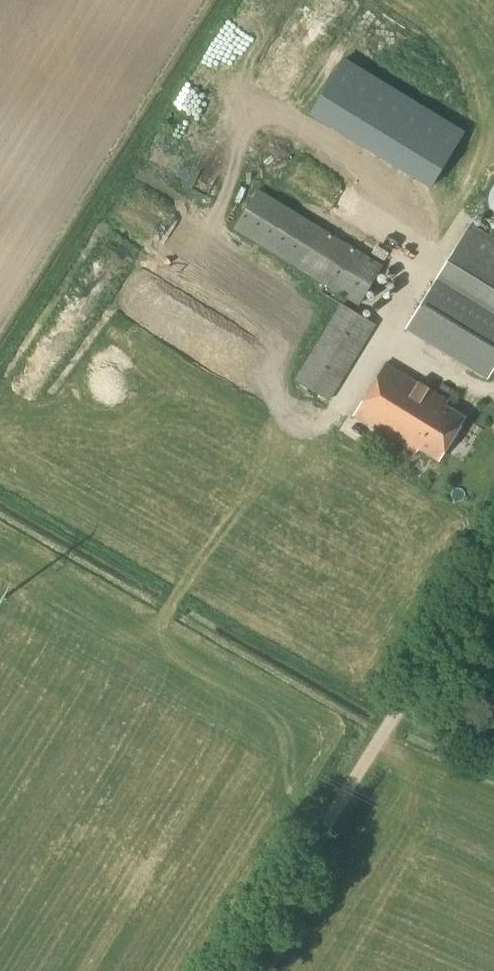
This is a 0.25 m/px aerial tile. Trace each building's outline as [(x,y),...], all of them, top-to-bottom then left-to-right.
[(359,304),(370,286),(382,266),(258,190),(235,228),(359,304)] [(437,280),(420,307),(405,332),(446,357),(486,381),(493,368),(493,239),(470,225),(437,280)] [(330,401),(376,324),(341,303),(295,380),(330,401)] [(439,461),(465,417),(445,405),(448,400),(386,363),(354,415),(415,453),(418,448),(439,461)]
